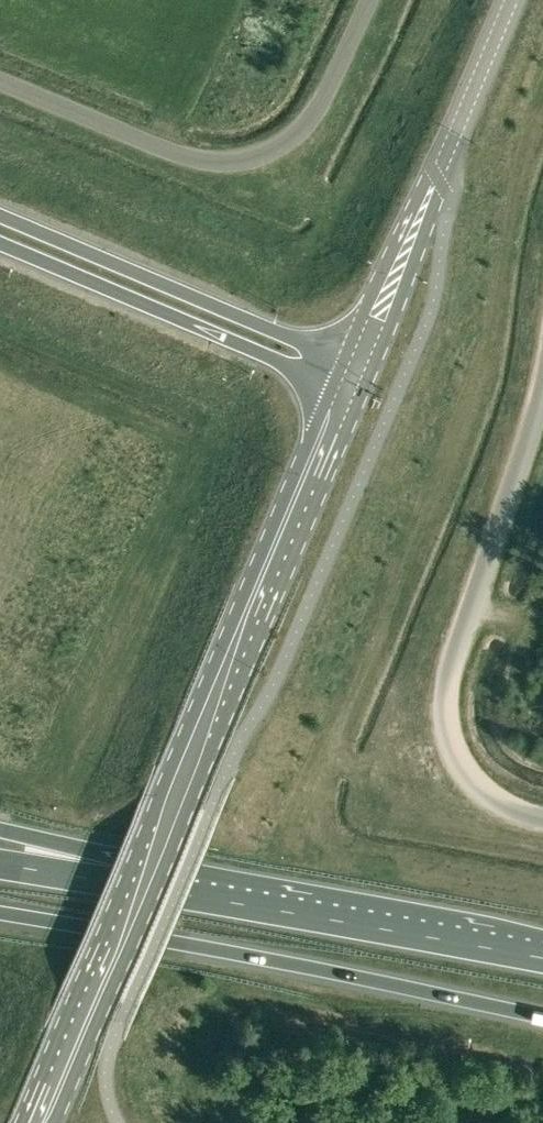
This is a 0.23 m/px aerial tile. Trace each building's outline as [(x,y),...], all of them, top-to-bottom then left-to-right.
[(6,819),(12,813),(0,800),(0,813),(6,819)]
